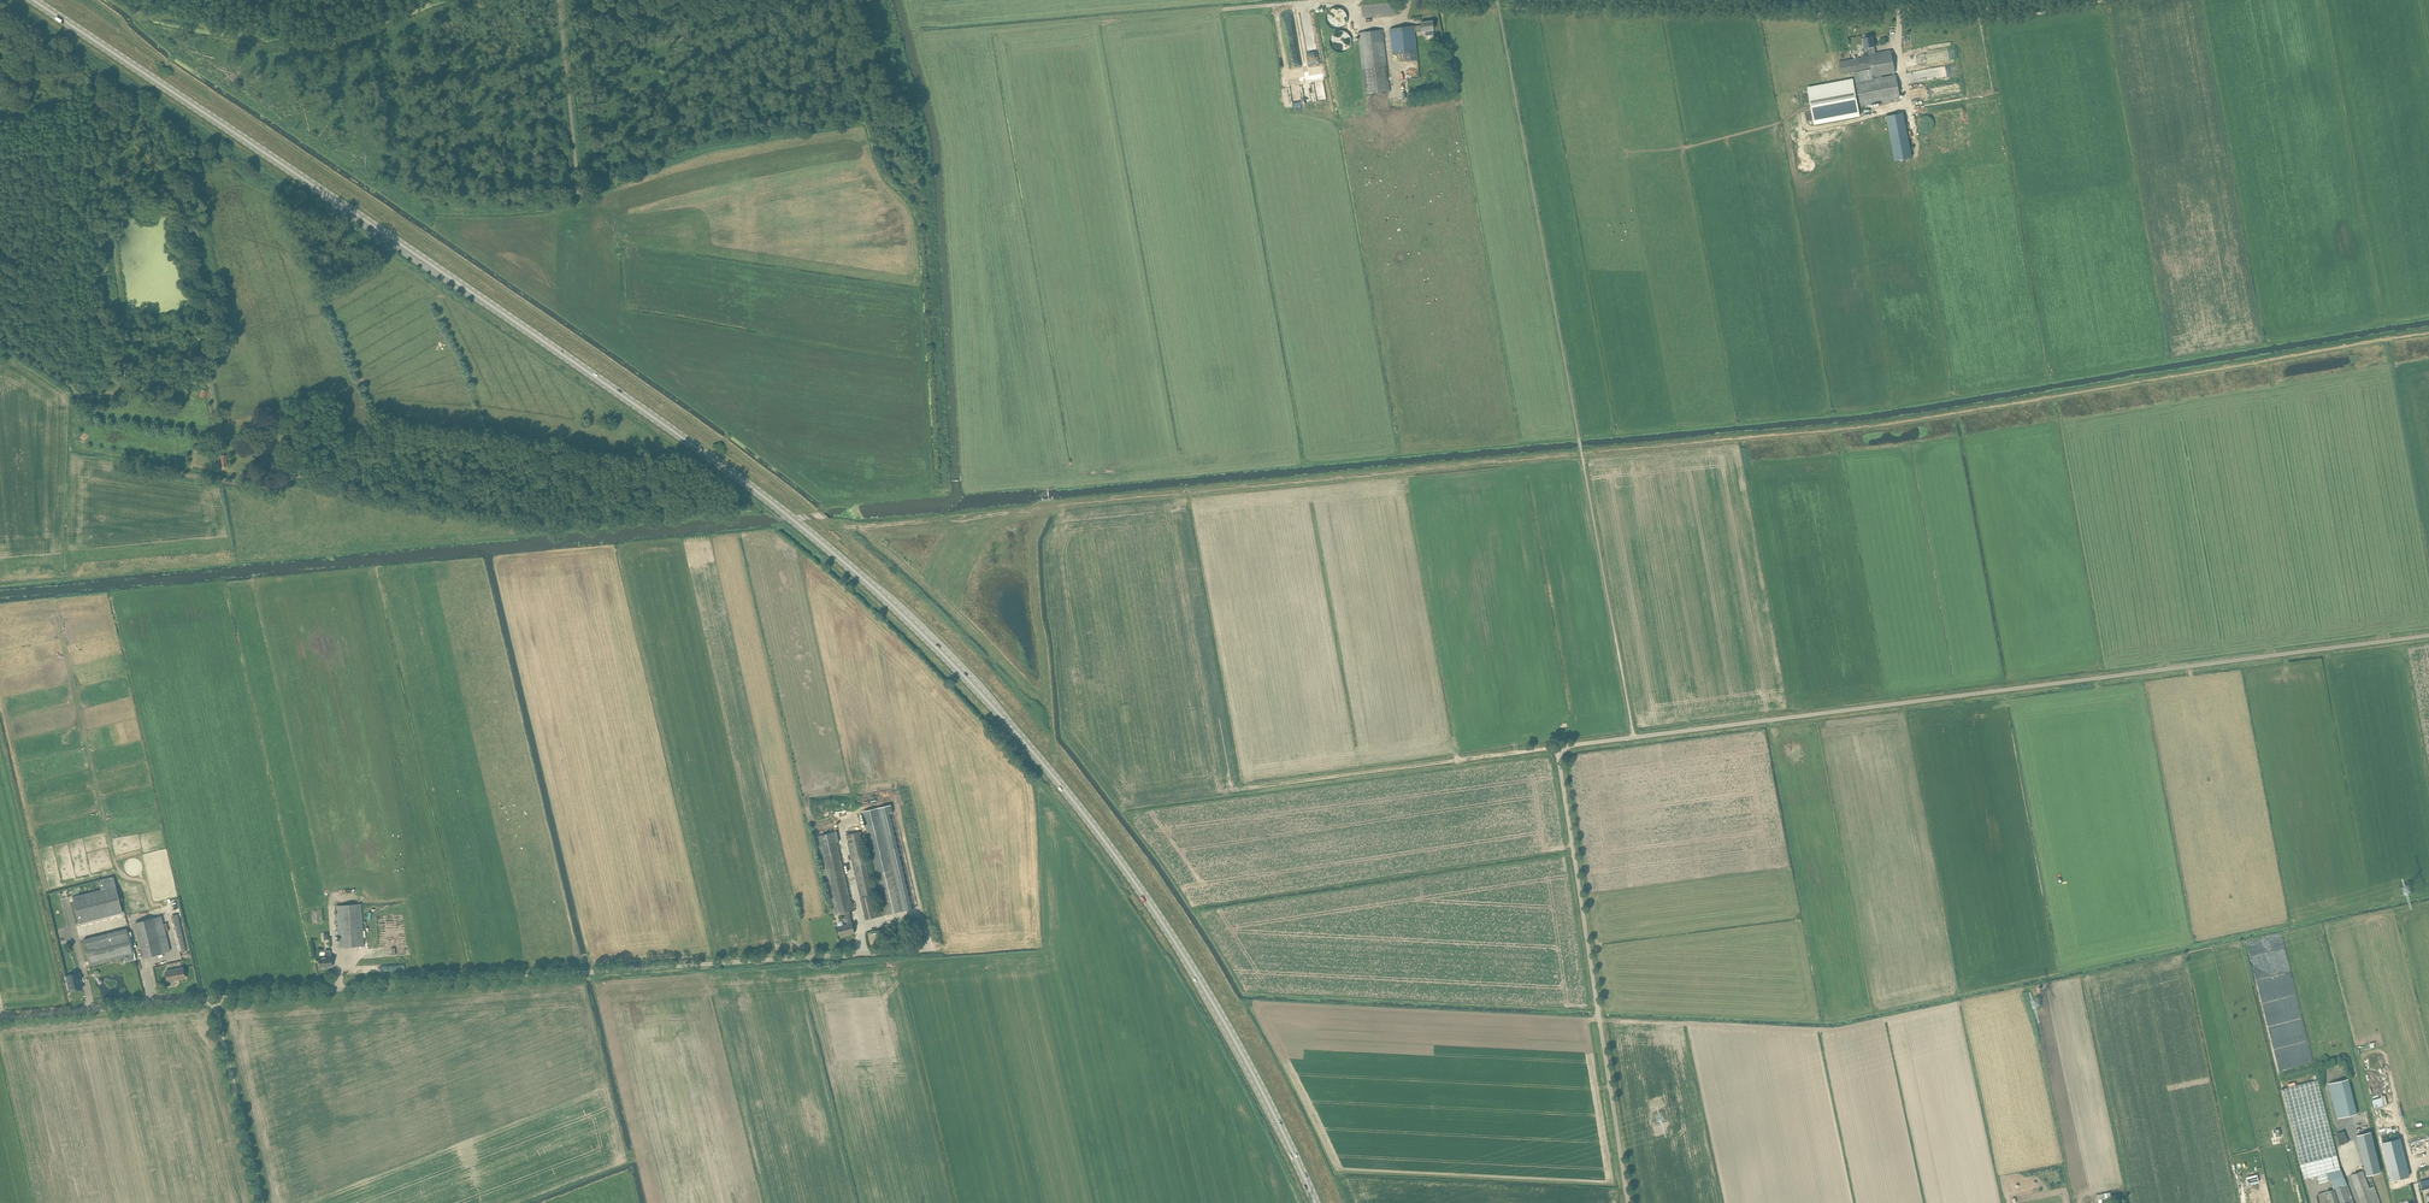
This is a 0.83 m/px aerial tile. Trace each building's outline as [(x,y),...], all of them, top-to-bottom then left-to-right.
[(1339,6),(1330,11),(1338,25),(1347,21),(1339,6)] [(1413,26),(1389,29),(1393,54),(1404,53),(1405,61),(1421,59),(1420,54),(1417,55),(1414,31),(1421,30),(1422,31),(1425,31),(1425,36),(1434,35),(1432,21),(1420,23),(1421,25),(1413,26)] [(1360,51),(1333,55),(1339,104),(1391,97),(1390,91),(1387,67),(1382,30),(1358,33),(1360,51)] [(1868,47),(1869,54),(1874,53),(1873,46),(1874,46),(1872,36),(1864,38),(1866,48),(1868,47)] [(1874,53),(1869,54),(1869,56),(1872,68),(1873,78),(1882,76),(1881,75),(1896,72),(1891,50),(1874,53)] [(1842,74),(1872,68),(1869,56),(1839,62),(1842,74)] [(1957,64),(1934,67),(1935,73),(1957,70),(1957,64)] [(1882,76),(1873,78),(1874,78),(1874,79),(1854,83),(1858,107),(1900,99),(1896,74),(1882,77),(1882,76)] [(1860,115),(1858,107),(1854,83),(1853,79),(1808,87),(1815,124),(1860,115)] [(1902,112),(1885,115),(1893,161),(1910,158),(1902,112)] [(849,911),(855,910),(828,793),(808,798),(835,915),(845,913),(847,924),(843,925),(842,922),(841,921),(838,922),(837,923),(840,936),(854,932),(849,911)] [(915,908),(890,805),(862,812),(887,914),(915,908)] [(880,916),(860,834),(846,837),(866,919),(880,916)] [(122,912),(121,906),(113,876),(99,880),(101,889),(80,895),(78,889),(72,891),(73,897),(72,897),(78,917),(79,923),(122,912)] [(364,945),(363,939),(361,904),(336,906),(339,947),(364,945)] [(174,915),(181,952),(187,951),(179,914),(174,915)] [(170,951),(161,953),(153,918),(161,916),(135,922),(144,957),(170,951)] [(83,940),(90,966),(124,957),(125,962),(135,960),(127,929),(83,940)] [(326,967),(332,967),(331,956),(330,950),(325,950),(325,956),(319,957),(319,968),(321,968),(322,969),(324,968),(326,967)] [(185,978),(183,968),(166,971),(168,981),(176,979),(178,979),(185,978)] [(79,987),(79,989),(82,988),(79,973),(66,976),(69,989),(79,987)] [(2349,1078),(2328,1083),(2337,1118),(2357,1113),(2349,1078)] [(2341,1170),(2318,1080),(2281,1089),(2304,1179),(2317,1176),(2319,1183),(2328,1181),(2328,1179),(2326,1173),(2341,1170)] [(2371,1099),(2373,1107),(2387,1104),(2385,1096),(2371,1099)] [(2339,1132),(2336,1133),(2338,1140),(2340,1146),(2348,1142),(2344,1131),(2339,1132)] [(2370,1131),(2356,1135),(2366,1175),(2380,1172),(2370,1131)] [(2399,1138),(2382,1142),(2391,1180),(2408,1176),(2399,1138)] [(2351,1175),(2362,1202),(2373,1202),(2375,1202),(2379,1201),(2374,1186),(2369,1188),(2365,1177),(2362,1170),(2351,1175)] [(2338,1171),(2328,1173),(2330,1180),(2340,1177),(2338,1171)] [(2428,1188),(2428,1178),(2420,1180),(2422,1189),(2428,1188)] [(2405,1188),(2404,1182),(2392,1185),(2394,1191),(2405,1188)] [(2334,1188),(2339,1202),(2351,1202),(2353,1202),(2347,1184),(2345,1185),(2344,1183),(2341,1185),(2339,1186),(2339,1187),(2334,1188)] [(2334,1188),(2327,1191),(2331,1202),(2339,1202),(2334,1188)] [(2260,1196),(2261,1202),(2270,1202),(2268,1195),(2260,1196)]
